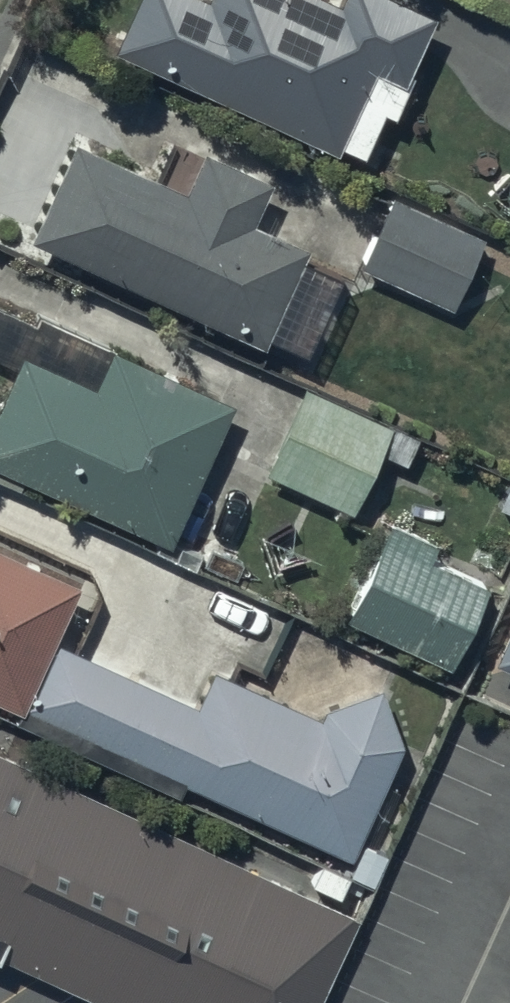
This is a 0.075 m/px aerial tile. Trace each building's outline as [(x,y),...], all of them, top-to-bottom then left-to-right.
[(112,38),(335,141),(338,133),(365,146),(385,102),(391,104),(438,4),(428,0),(130,0),(112,38)] [(186,180),(74,131),(31,230),(264,332),(306,237),(253,214),(272,171),(203,141),(186,180)] [(393,186),(360,258),(452,301),(486,230),(393,186)] [(0,388),(0,459),(169,536),(233,395),(113,340),(96,377),(21,343),(0,388)] [(304,378),(265,464),(354,503),(393,417),(304,378)] [(388,511),(345,607),(452,655),(488,576),(431,550),(438,534),(388,511)] [(22,699),(77,576),(0,542),(0,689),(22,699)] [(495,656),(509,663),(509,623),(495,656)] [(197,698),(59,636),(24,713),(182,784),(187,773),(354,847),(405,735),(382,678),(323,701),(320,710),(213,662),(197,698)] [(0,747),(0,951),(114,1002),(250,1002),(262,977),(317,1002),(359,912),(0,747)]
